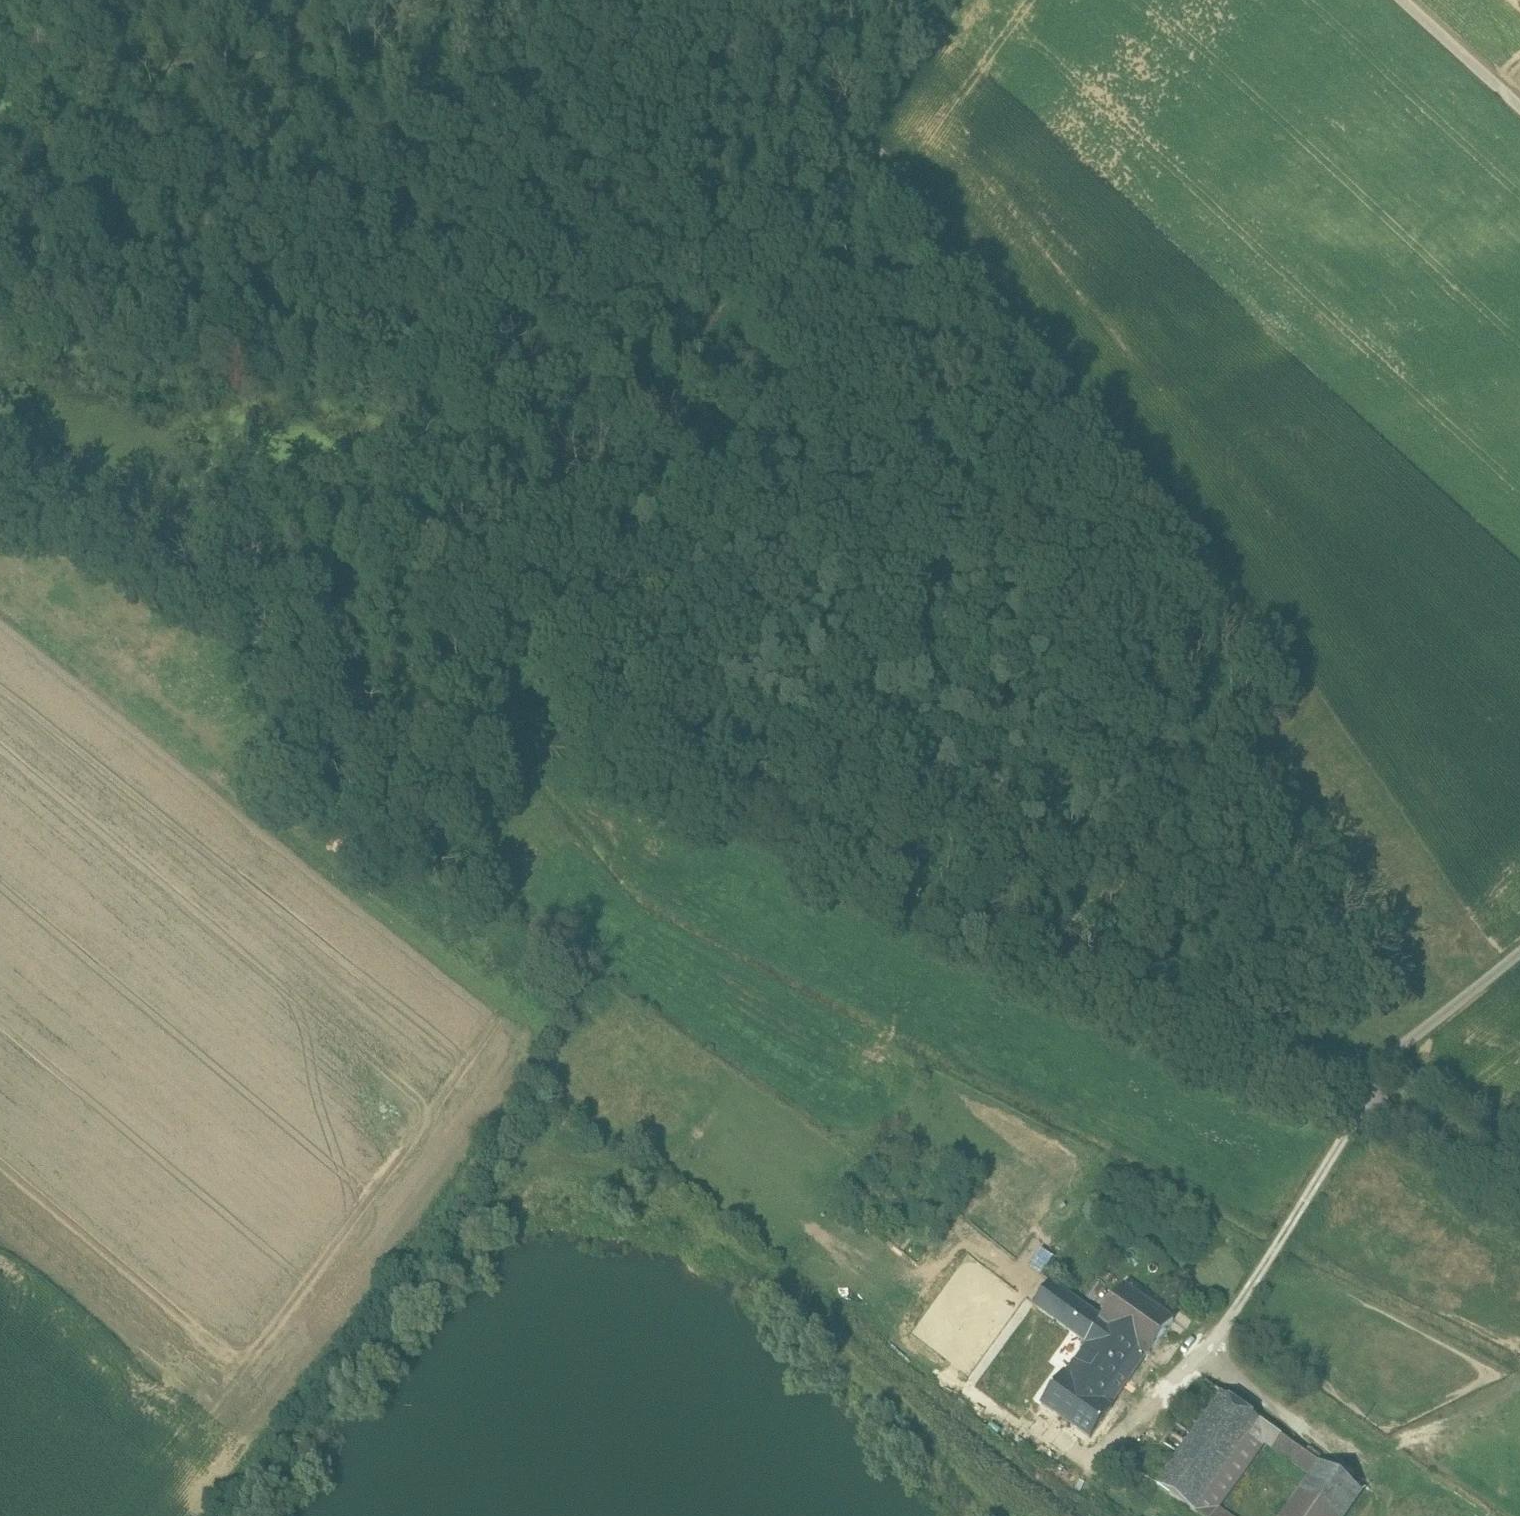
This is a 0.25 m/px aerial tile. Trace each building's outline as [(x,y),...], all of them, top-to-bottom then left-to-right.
[(1094,1278),(1083,1294),(1093,1301),(1105,1285),(1094,1278)] [(1087,1343),(1066,1375),(1064,1374),(1042,1406),(1091,1440),(1113,1409),(1111,1407),(1147,1356),(1100,1322),(1102,1318),(1051,1281),(1034,1305),(1087,1343)] [(1174,1321),(1125,1286),(1102,1318),(1100,1322),(1147,1356),(1148,1357),(1174,1321)] [(1207,1384),(1156,1456),(1171,1466),(1222,1394),(1207,1384)] [(1171,1466),(1156,1486),(1196,1514),(1261,1422),(1222,1394),(1171,1466)] [(1196,1514),(1198,1515),(1226,1515),(1218,1511),(1265,1444),(1312,1478),(1321,1464),(1261,1422),(1196,1514)] [(1362,1493),(1321,1464),(1312,1478),(1285,1515),(1345,1515),(1362,1493)]
